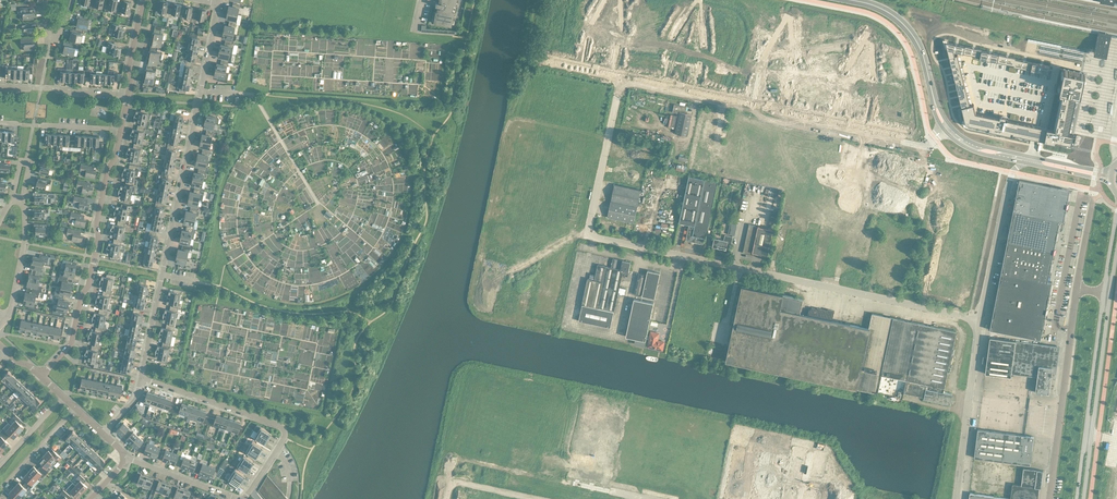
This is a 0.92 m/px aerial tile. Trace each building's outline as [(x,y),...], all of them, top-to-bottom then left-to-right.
[(91,8),(94,8),(95,7),(101,8),(103,0),(92,0),(91,8)] [(120,3),(116,2),(117,0),(110,0),(108,9),(114,11),(114,13),(118,13),(120,3)] [(438,3),(435,2),(435,6),(437,6),(436,11),(435,11),(433,23),(440,24),(451,26),(454,11),(452,11),(453,4),(455,5),(456,0),(439,0),(438,3)] [(675,0),(671,6),(681,12),(685,6),(675,0)] [(1106,1),(1099,35),(1102,36),(1101,39),(1105,40),(1107,30),(1109,21),(1110,17),(1112,9),(1113,0),(1105,0),(1105,1),(1106,1)] [(120,3),(118,13),(121,14),(122,12),(129,14),(131,3),(124,1),(123,4),(120,3)] [(167,18),(167,17),(169,10),(166,9),(167,2),(160,1),(158,11),(162,12),(162,16),(164,16),(164,18),(167,18)] [(584,1),(580,7),(590,13),(593,7),(584,1)] [(719,1),(707,1),(708,9),(719,8),(719,1)] [(169,10),(167,17),(173,18),(174,15),(178,15),(181,5),(174,3),(172,10),(169,10)] [(228,6),(227,12),(237,14),(238,8),(239,8),(240,8),(240,5),(232,3),(232,7),(228,6)] [(192,22),(194,15),(191,14),(192,7),(185,6),(183,16),(187,17),(187,21),(192,22)] [(671,6),(668,12),(678,18),(681,12),(671,6)] [(20,19),(21,20),(34,19),(33,12),(36,12),(36,7),(20,8),(20,15),(20,16),(20,19)] [(580,7),(576,14),(586,19),(590,13),(580,7)] [(772,7),(768,13),(778,19),(782,13),(772,7)] [(194,15),(192,22),(198,23),(199,20),(203,21),(206,10),(199,9),(197,15),(194,15)] [(236,21),(237,14),(227,12),(226,19),(229,19),(228,23),(236,24),(237,22),(236,21)] [(668,12),(664,18),(674,24),(678,18),(668,12)] [(768,13),(765,19),(774,25),(778,19),(768,13)] [(77,22),(76,27),(87,29),(89,17),(77,15),(75,22),(77,22)] [(664,18),(661,24),(671,30),(674,24),(664,18)] [(765,19),(761,25),(771,31),(774,25),(765,19)] [(808,20),(797,21),(797,28),(809,27),(808,20)] [(21,24),(21,28),(20,28),(21,34),(22,35),(35,34),(34,27),(37,27),(37,23),(21,24)] [(236,24),(228,23),(228,26),(224,25),(223,32),(233,34),(234,27),(235,27),(236,27),(236,24)] [(121,29),(122,26),(112,24),(111,27),(113,28),(112,35),(115,36),(114,38),(120,39),(120,37),(123,37),(124,30),(121,29)] [(661,24),(657,30),(667,36),(671,30),(661,24)] [(853,24),(849,31),(859,36),(863,30),(853,24)] [(425,29),(426,26),(426,25),(421,25),(421,32),(422,32),(454,34),(454,31),(425,29)] [(761,25),(758,31),(767,37),(771,31),(761,25)] [(70,36),(70,40),(70,42),(77,44),(77,42),(80,42),(82,34),(80,34),(81,30),(70,28),(69,35),(70,36)] [(151,38),(162,40),(163,34),(160,34),(161,30),(154,29),(153,32),(152,32),(151,38)] [(758,31),(754,37),(764,43),(767,37),(758,31)] [(849,31),(846,37),(856,42),(859,36),(849,31)] [(233,34),(223,32),(222,38),(225,39),(225,42),(232,43),(233,41),(236,39),(237,34),(233,34)] [(199,45),(200,42),(198,42),(199,39),(197,38),(197,34),(190,33),(189,37),(190,37),(189,43),(199,45)] [(574,35),(573,41),(583,43),(585,37),(574,35)] [(721,37),(709,38),(710,45),(721,45),(721,37)] [(754,37),(751,43),(760,49),(764,43),(754,37)] [(846,37),(842,42),(852,48),(856,42),(846,37)] [(37,43),(37,38),(21,39),(21,44),(24,44),(24,50),(35,50),(34,43),(37,43)] [(150,48),(157,49),(158,46),(160,47),(162,40),(151,38),(150,44),(151,45),(150,48)] [(64,49),(63,53),(73,56),(76,44),(64,42),(62,49),(64,49)] [(115,44),(108,42),(107,46),(109,46),(108,53),(111,54),(110,56),(116,57),(116,55),(119,56),(120,49),(115,47),(114,46),(115,44)] [(232,43),(225,42),(224,45),(220,44),(219,51),(232,54),(232,53),(234,44),(232,43)] [(842,42),(839,48),(848,54),(852,48),(842,42)] [(982,49),(945,42),(965,124),(989,129),(988,130),(1012,135),(1013,134),(1033,138),(1039,139),(1071,146),(1073,134),(1069,133),(1077,94),(1080,94),(1085,73),(1059,68),(1047,128),(1042,127),(1035,126),(1007,120),(1008,117),(1000,115),(999,118),(976,113),(975,110),(974,104),(970,105),(957,55),(957,54),(955,55),(954,51),(980,57),(979,58),(1014,65),(1013,66),(1048,74),(1050,66),(1016,59),(1016,58),(982,51),(982,49)] [(751,43),(747,49),(757,55),(760,49),(751,43)] [(890,44),(878,45),(879,52),(890,52),(890,44)] [(157,49),(150,48),(150,51),(148,51),(147,57),(158,59),(160,59),(161,53),(156,52),(157,49)] [(839,48),(835,54),(845,60),(848,54),(839,48)] [(232,54),(219,51),(218,57),(221,58),(220,61),(228,63),(231,63),(232,54)] [(570,53),(569,59),(580,61),(581,55),(570,53)] [(197,56),(186,54),(186,57),(180,56),(179,61),(185,63),(191,64),(192,61),(194,61),(195,58),(197,59),(197,56)] [(835,54),(832,60),(841,66),(845,60),(835,54)] [(810,56),(799,57),(799,64),(811,64),(810,56)] [(158,59),(147,57),(146,63),(147,63),(146,66),(156,68),(156,65),(157,65),(158,59)] [(832,60),(828,66),(838,72),(841,66),(832,60)] [(216,64),(215,70),(225,72),(226,66),(227,66),(228,65),(228,63),(220,61),(220,64),(216,64)] [(191,67),(191,64),(185,63),(183,71),(193,73),(193,74),(194,74),(194,71),(192,70),(193,67),(191,67)] [(703,63),(702,69),(712,71),(713,65),(703,63)] [(11,78),(11,66),(2,65),(2,72),(5,72),(5,77),(11,78)] [(156,68),(146,66),(146,69),(145,69),(143,75),(154,78),(155,71),(156,68)] [(23,69),(23,78),(29,79),(29,74),(32,74),(32,67),(27,67),(26,69),(23,69)] [(60,81),(66,81),(66,72),(66,69),(57,68),(57,75),(60,75),(60,81)] [(82,70),(78,70),(77,82),(83,82),(84,77),(87,77),(87,70),(82,70)] [(87,70),(87,77),(90,77),(90,82),(96,83),(96,74),(96,72),(93,72),(92,71),(87,70)] [(108,70),(108,74),(107,83),(113,84),(114,80),(117,81),(117,72),(115,72),(115,71),(108,70)] [(225,72),(215,70),(214,76),(217,77),(216,80),(226,82),(228,73),(225,72)] [(745,72),(744,78),(754,80),(755,74),(745,72)] [(891,73),(880,74),(880,81),(892,81),(891,73)] [(156,78),(154,78),(143,75),(142,82),(143,82),(142,85),(154,87),(156,78)] [(699,80),(698,86),(708,88),(710,82),(699,80)] [(191,85),(181,82),(179,91),(185,93),(186,89),(188,90),(189,87),(191,87),(191,84),(191,85)] [(741,89),(740,95),(750,97),(752,91),(741,89)] [(874,99),(872,105),(883,107),(884,101),(874,99)] [(687,107),(674,104),(672,112),(679,114),(675,133),(687,136),(692,115),(685,113),(687,107)] [(134,116),(147,119),(150,120),(151,111),(143,109),(142,112),(136,111),(135,113),(135,114),(134,115),(134,116)] [(183,123),(184,120),(182,120),(183,117),(180,116),(181,113),(174,112),(173,120),(183,123)] [(214,123),(218,124),(219,119),(217,116),(218,114),(210,112),(209,115),(206,115),(204,121),(214,123)] [(146,122),(147,119),(134,116),(134,118),(134,119),(134,120),(133,123),(139,124),(139,127),(145,128),(148,129),(149,123),(146,122)] [(870,117),(869,123),(879,125),(880,119),(870,117)] [(206,131),(214,133),(214,131),(213,130),(214,123),(204,121),(203,127),(206,128),(206,131)] [(139,127),(138,130),(132,129),(132,131),(131,132),(130,133),(130,135),(143,137),(145,128),(139,127)] [(8,131),(8,141),(10,141),(12,144),(17,144),(17,137),(14,137),(14,132),(8,131)] [(214,133),(206,131),(205,135),(202,134),(200,140),(210,142),(212,136),(213,136),(214,133)] [(51,146),(51,143),(51,134),(45,134),(45,139),(42,139),(41,145),(51,146)] [(69,135),(63,135),(63,144),(62,147),(71,147),(72,140),(69,140),(69,135)] [(75,141),(72,140),(71,147),(81,148),(81,136),(75,135),(75,141)] [(135,145),(141,146),(143,137),(130,135),(130,136),(130,137),(130,138),(130,141),(136,142),(135,145)] [(93,137),(93,146),(95,146),(97,149),(102,149),(102,142),(99,142),(99,137),(93,137)] [(180,139),(179,139),(169,137),(167,146),(174,147),(174,144),(177,145),(177,142),(179,142),(180,139)] [(202,151),(210,152),(210,150),(209,149),(210,142),(200,140),(199,147),(203,147),(202,151)] [(633,146),(628,145),(627,151),(638,153),(639,146),(635,145),(635,143),(634,142),(633,146)] [(128,147),(128,150),(127,151),(127,152),(126,153),(139,156),(141,146),(135,145),(134,148),(128,147)] [(167,146),(165,155),(176,157),(177,154),(175,154),(176,151),(173,150),(174,147),(167,146)] [(209,155),(210,152),(202,151),(201,154),(198,153),(196,159),(206,162),(208,155),(209,155)] [(126,155),(126,156),(126,159),(132,160),(131,163),(140,165),(140,162),(138,161),(139,156),(126,153),(126,154),(126,155)] [(9,172),(10,165),(4,164),(5,160),(0,159),(0,171),(9,172)] [(198,170),(206,171),(206,169),(205,168),(206,162),(196,159),(195,166),(198,167),(198,170)] [(53,169),(54,165),(39,162),(38,166),(40,166),(38,172),(48,174),(49,170),(51,168),(53,169)] [(93,171),(94,167),(81,164),(80,170),(86,172),(85,176),(94,178),(96,171),(93,171)] [(122,172),(122,173),(135,176),(137,176),(139,166),(131,164),(130,169),(124,167),(124,170),(123,171),(122,172)] [(162,171),(161,175),(168,176),(169,173),(171,173),(172,170),(173,171),(174,168),(173,168),(164,166),(163,171),(162,171)] [(206,171),(198,170),(197,173),(194,172),(192,179),(202,181),(204,175),(205,174),(206,171)] [(133,185),(135,176),(122,173),(122,174),(122,176),(122,177),(122,179),(128,181),(127,184),(133,185)] [(170,185),(170,186),(171,183),(169,183),(170,179),(167,179),(168,176),(161,175),(160,183),(170,185)] [(705,238),(716,187),(717,182),(689,176),(679,222),(689,224),(686,241),(703,244),(704,238),(705,238)] [(50,184),(51,180),(36,177),(35,181),(37,181),(35,187),(45,189),(46,185),(48,184),(50,184)] [(194,189),(202,191),(202,188),(201,187),(202,181),(192,179),(191,185),(194,186),(194,189)] [(91,194),(92,187),(90,187),(91,183),(78,180),(76,186),(82,188),(81,192),(91,194)] [(1047,282),(1059,221),(1063,221),(1069,190),(1019,180),(990,329),(1040,339),(1051,282),(1047,282)] [(119,190),(118,191),(131,194),(132,191),(135,192),(136,186),(133,185),(127,184),(124,183),(124,186),(120,186),(120,188),(119,189),(119,190)] [(611,201),(637,207),(641,190),(614,184),(614,185),(611,201)] [(190,192),(188,198),(198,200),(202,201),(204,191),(202,191),(194,189),(193,192),(190,192)] [(130,200),(131,194),(118,191),(118,192),(118,194),(118,195),(118,198),(124,199),(123,202),(131,204),(132,200),(130,200)] [(54,194),(33,192),(33,196),(34,196),(34,203),(50,204),(50,198),(54,198),(54,194)] [(168,197),(167,196),(167,197),(157,195),(155,203),(162,205),(163,202),(165,202),(166,199),(167,199),(168,197)] [(88,210),(89,203),(87,203),(87,199),(74,196),(73,202),(79,204),(78,208),(88,210)] [(198,200),(188,198),(187,204),(191,205),(190,208),(198,210),(198,207),(197,206),(198,200)] [(960,211),(961,208),(958,208),(960,201),(954,200),(952,209),(960,211)] [(625,215),(635,217),(637,207),(611,201),(607,217),(620,220),(621,216),(625,216),(625,215)] [(161,208),(162,205),(155,203),(154,212),(164,214),(165,212),(163,211),(164,208),(161,208)] [(114,211),(114,212),(127,215),(128,209),(130,209),(131,206),(123,204),(122,207),(116,206),(116,209),(115,209),(114,211)] [(48,213),(48,209),(33,208),(33,212),(34,212),(34,218),(44,219),(44,214),(46,212),(48,213)] [(198,210),(190,208),(189,211),(186,211),(184,217),(194,219),(195,216),(197,216),(198,215),(199,212),(197,212),(198,210)] [(84,226),(86,219),(83,219),(84,215),(71,212),(70,218),(76,220),(75,224),(84,226)] [(114,213),(114,214),(114,216),(114,218),(120,219),(119,222),(125,224),(127,215),(114,212),(114,213)] [(771,212),(768,223),(774,225),(776,213),(771,212)] [(844,238),(848,239),(853,214),(850,213),(844,238)] [(186,227),(194,229),(194,227),(193,226),(194,219),(184,217),(183,224),(187,224),(186,227)] [(829,218),(826,239),(839,240),(840,237),(842,238),(842,236),(843,236),(843,235),(831,234),(832,229),(843,230),(843,224),(842,223),(841,229),(831,227),(831,223),(836,223),(836,219),(829,218)] [(808,251),(813,222),(801,220),(800,227),(805,228),(801,250),(808,251)] [(119,222),(118,226),(112,224),(112,227),(111,228),(111,229),(110,230),(122,233),(123,233),(125,224),(119,222)] [(37,238),(45,238),(45,230),(47,228),(49,228),(49,224),(34,223),(33,227),(35,227),(35,234),(37,234),(37,238)] [(162,225),(161,225),(151,223),(149,232),(156,233),(157,230),(159,231),(160,228),(161,228),(162,225)] [(734,236),(737,225),(730,224),(728,234),(734,236)] [(773,230),(749,224),(747,234),(743,252),(751,254),(752,252),(768,256),(773,230)] [(195,229),(194,229),(186,227),(185,231),(182,230),(180,236),(190,238),(193,239),(195,229)] [(81,242),(83,235),(80,234),(80,231),(68,228),(66,234),(72,236),(71,240),(81,242)] [(110,236),(116,237),(115,241),(121,242),(122,238),(121,238),(122,233),(110,230),(110,231),(110,232),(110,233),(110,234),(110,236)] [(148,241),(149,241),(158,243),(159,240),(157,240),(158,237),(155,236),(156,233),(149,232),(148,241)] [(714,238),(712,246),(726,249),(727,243),(731,244),(732,237),(725,235),(724,240),(714,238)] [(190,238),(180,236),(179,243),(183,243),(182,247),(190,248),(190,246),(189,245),(190,238)] [(121,242),(115,241),(114,244),(108,242),(108,245),(107,246),(107,247),(106,248),(120,251),(121,242)] [(190,248),(182,247),(181,250),(178,249),(176,256),(186,258),(188,251),(189,251),(190,248)] [(121,251),(120,251),(106,248),(106,249),(106,251),(107,252),(106,254),(112,256),(111,259),(119,260),(121,251)] [(31,262),(42,264),(43,261),(47,262),(48,256),(39,254),(39,258),(33,256),(31,262)] [(186,258),(176,256),(175,262),(178,263),(178,266),(186,268),(186,265),(185,264),(186,258)] [(154,260),(144,257),(142,266),(149,268),(149,265),(152,265),(152,262),(154,262),(155,260),(154,259),(154,260)] [(614,312),(622,276),(627,277),(628,271),(629,271),(628,271),(630,262),(613,258),(611,267),(598,264),(594,280),(593,280),(594,274),(590,274),(589,279),(587,279),(582,305),(579,321),(610,328),(614,312)] [(64,269),(75,271),(77,262),(63,259),(61,268),(64,269)] [(948,282),(968,285),(972,262),(968,261),(967,266),(964,265),(964,264),(962,264),(961,270),(960,270),(959,275),(956,274),(956,276),(953,276),(953,274),(949,273),(948,282)] [(36,272),(43,274),(44,268),(41,268),(42,264),(31,262),(30,268),(36,269),(36,272)] [(850,273),(852,265),(843,264),(841,272),(850,273)] [(68,276),(74,277),(75,271),(64,269),(64,272),(60,271),(59,277),(67,279),(68,276)] [(642,296),(654,299),(660,273),(647,270),(642,296)] [(43,274),(36,272),(35,275),(29,274),(28,280),(38,282),(39,279),(42,280),(43,274)] [(641,296),(645,275),(639,273),(634,294),(641,296)] [(113,285),(114,279),(115,279),(116,276),(108,274),(107,277),(101,276),(101,279),(100,279),(100,281),(99,282),(113,285)] [(66,282),(67,279),(59,277),(58,277),(57,283),(61,284),(61,287),(71,289),(73,283),(66,282)] [(39,292),(41,292),(42,287),(38,286),(38,282),(28,280),(26,286),(32,287),(32,290),(39,292)] [(137,290),(139,290),(148,292),(149,289),(147,289),(148,286),(145,285),(146,282),(139,281),(137,290)] [(99,282),(99,283),(99,284),(99,286),(99,288),(105,289),(104,292),(111,294),(113,285),(99,282)] [(70,295),(71,289),(61,287),(60,286),(59,290),(55,289),(54,295),(56,295),(63,297),(64,294),(70,295)] [(742,287),(726,361),(878,393),(882,375),(906,380),(903,392),(924,396),(923,398),(950,404),(952,394),(943,392),(944,387),(956,331),(938,327),(872,314),(869,328),(801,314),(804,299),(742,286),(742,287)] [(167,297),(180,300),(182,291),(175,289),(175,292),(169,291),(168,294),(167,295),(167,296),(167,297)] [(25,292),(24,298),(35,300),(35,297),(38,298),(39,292),(32,290),(31,293),(25,292)] [(96,300),(109,303),(111,294),(104,292),(104,296),(98,294),(97,297),(97,298),(96,299),(96,300)] [(63,300),(63,297),(56,295),(55,301),(58,302),(57,305),(68,307),(69,301),(63,300)] [(145,303),(146,297),(138,295),(135,295),(134,300),(135,301),(136,301),(145,303)] [(172,304),(171,307),(178,309),(179,309),(181,303),(179,303),(180,300),(167,297),(166,298),(166,299),(167,301),(166,303),(172,304)] [(34,303),(35,300),(24,298),(23,304),(29,305),(28,308),(36,310),(37,304),(34,303)] [(634,299),(626,336),(645,341),(654,303),(634,299)] [(96,300),(95,301),(95,302),(96,304),(95,306),(101,308),(101,311),(107,312),(109,303),(96,300)] [(146,303),(145,303),(136,301),(135,301),(133,310),(140,311),(140,308),(143,308),(143,305),(145,306),(146,303)] [(60,312),(66,313),(68,307),(57,305),(56,308),(53,307),(52,313),(60,315),(60,312)] [(163,315),(176,318),(178,309),(171,307),(171,311),(165,309),(164,312),(164,313),(163,314),(163,315)] [(142,314),(139,314),(140,311),(133,310),(131,318),(142,320),(142,321),(143,318),(141,318),(142,314)] [(107,312),(101,311),(100,314),(94,313),(93,315),(93,316),(92,317),(92,318),(105,321),(107,312)] [(174,327),(176,318),(163,315),(163,316),(163,318),(163,319),(162,321),(168,323),(168,326),(174,327)] [(97,329),(104,330),(105,331),(106,327),(104,327),(105,321),(92,318),(92,319),(92,321),(92,322),(91,324),(97,326),(97,329)] [(25,332),(27,321),(21,320),(19,331),(25,332)] [(33,322),(30,333),(36,334),(38,324),(35,323),(36,321),(33,321),(33,323),(33,322)] [(168,326),(167,329),(161,328),(161,330),(160,331),(160,332),(159,332),(159,333),(172,336),(174,327),(168,326)] [(53,338),(59,339),(62,329),(56,327),(53,338)] [(100,339),(101,339),(102,333),(103,334),(104,330),(97,329),(96,332),(90,331),(90,333),(89,334),(88,335),(88,336),(100,339)] [(650,331),(647,347),(663,350),(665,341),(658,340),(660,333),(650,331)] [(165,341),(164,344),(170,345),(172,336),(159,333),(159,334),(159,336),(159,337),(159,339),(165,341)] [(128,335),(126,344),(135,346),(136,340),(138,340),(139,337),(138,337),(128,335)] [(99,345),(100,339),(88,336),(88,337),(88,339),(88,340),(88,343),(94,344),(93,347),(99,348),(100,345),(99,345)] [(134,355),(135,355),(136,352),(134,352),(135,346),(126,344),(124,353),(134,355)] [(156,350),(155,352),(168,354),(170,345),(164,344),(163,347),(157,346),(157,348),(156,349),(156,350)] [(84,355),(97,357),(98,354),(101,355),(102,349),(99,348),(93,347),(92,350),(86,349),(86,351),(85,352),(85,353),(84,355)] [(1044,360),(1044,362),(1048,362),(1048,364),(1058,365),(1060,351),(1045,349),(1045,350),(1045,352),(1045,354),(1044,356),(1044,357),(1044,358),(1044,360)] [(168,354),(155,352),(155,353),(155,355),(155,358),(161,359),(160,362),(166,363),(168,354)] [(97,357),(84,355),(84,356),(84,357),(84,358),(84,361),(90,362),(89,365),(99,367),(100,361),(97,361),(97,357)] [(132,366),(122,364),(120,373),(127,374),(127,371),(130,371),(130,368),(132,369),(133,366),(132,366)] [(6,383),(13,375),(8,371),(3,376),(0,374),(0,380),(1,379),(6,383)] [(13,375),(6,383),(10,387),(17,380),(12,376),(13,375)] [(85,390),(87,379),(81,378),(79,389),(85,390)] [(21,384),(17,380),(10,387),(15,391),(21,384)] [(26,388),(21,384),(15,391),(19,395),(26,388)] [(122,386),(116,385),(114,396),(120,397),(122,386)] [(24,399),(31,392),(26,388),(19,395),(22,397),(20,399),(22,401),(24,399)] [(480,388),(479,399),(486,400),(486,398),(490,398),(491,391),(486,390),(486,389),(480,388)] [(31,392),(24,399),(27,402),(24,404),(26,406),(28,404),(35,396),(31,392)] [(150,403),(153,394),(147,392),(146,396),(142,394),(140,401),(147,404),(147,402),(150,403)] [(159,396),(153,394),(150,403),(149,406),(152,407),(151,409),(154,410),(155,408),(159,396)] [(35,396),(28,404),(33,408),(30,411),(33,413),(38,408),(35,406),(40,401),(35,396)] [(165,398),(159,396),(155,408),(161,410),(162,407),(165,398)] [(168,411),(171,412),(174,405),(170,404),(172,400),(165,398),(162,407),(168,409),(168,411)] [(179,412),(185,414),(188,405),(182,403),(180,407),(177,406),(175,413),(178,414),(179,412)] [(188,405),(185,414),(188,415),(187,418),(190,419),(194,408),(188,405)] [(194,408),(190,419),(196,422),(197,418),(200,410),(194,408)] [(206,424),(208,417),(205,416),(206,412),(200,410),(197,418),(203,420),(202,422),(206,424)] [(10,425),(18,433),(23,427),(19,423),(21,421),(15,415),(13,418),(15,420),(10,425)] [(219,426),(222,417),(216,415),(215,419),(212,418),(209,425),(216,427),(216,425),(219,426)] [(222,417),(219,426),(225,428),(228,419),(222,417)] [(228,419),(225,428),(232,430),(235,421),(228,419)] [(235,421),(232,430),(237,432),(237,434),(240,435),(243,428),(239,427),(241,423),(235,421)] [(124,437),(130,430),(131,429),(123,422),(116,431),(119,433),(120,433),(124,437)] [(1,431),(7,436),(9,434),(14,438),(18,433),(10,425),(8,423),(3,428),(1,431)] [(257,432),(268,438),(271,432),(260,427),(257,432)] [(978,427),(976,441),(992,443),(993,433),(994,431),(991,431),(991,429),(989,429),(979,427),(978,427)] [(130,444),(138,436),(133,431),(132,432),(130,430),(124,437),(128,441),(127,441),(130,444)] [(4,449),(9,443),(4,439),(7,436),(1,431),(0,431),(0,445),(4,449)] [(66,438),(70,442),(77,435),(72,431),(68,436),(65,434),(60,439),(63,441),(66,438)] [(268,438),(257,432),(254,438),(264,444),(268,438)] [(77,435),(70,442),(71,443),(70,442),(71,442),(73,444),(71,447),(73,449),(75,446),(81,439),(81,438),(80,436),(79,436),(78,437),(77,435)] [(1032,436),(1031,448),(1047,450),(1049,437),(1039,435),(1037,435),(1037,437),(1032,436)] [(138,436),(130,444),(134,447),(134,446),(139,451),(143,445),(141,443),(143,440),(138,436)] [(81,439),(75,446),(80,451),(86,444),(86,443),(86,442),(84,441),(83,441),(81,439)] [(249,447),(259,453),(263,447),(262,447),(252,441),(249,447)] [(146,446),(143,445),(139,451),(139,452),(139,451),(146,454),(149,456),(153,445),(147,443),(146,446)] [(84,455),(91,448),(90,448),(91,447),(90,446),(89,445),(88,445),(87,445),(86,444),(80,451),(82,453),(80,455),(82,457),(84,455)] [(153,445),(149,456),(153,457),(154,456),(159,458),(161,452),(159,451),(160,448),(153,445)] [(259,453),(249,447),(245,452),(256,458),(255,458),(256,459),(259,453)] [(87,461),(89,459),(95,452),(91,448),(84,455),(86,457),(84,459),(87,461)] [(485,451),(488,452),(488,458),(498,459),(499,449),(486,448),(485,451)] [(521,468),(529,469),(532,452),(510,448),(509,451),(513,452),(512,454),(518,456),(518,458),(523,459),(521,468)] [(504,461),(507,451),(504,450),(505,449),(502,449),(499,460),(504,461)] [(48,450),(43,455),(51,463),(54,465),(61,457),(54,451),(52,454),(48,450)] [(161,452),(159,458),(164,460),(164,461),(168,462),(172,452),(165,450),(165,452),(162,451),(161,452)] [(172,452),(168,462),(172,464),(172,463),(177,465),(180,458),(182,452),(178,450),(176,454),(172,452)] [(95,452),(89,459),(93,463),(93,464),(100,456),(95,452)] [(180,458),(177,465),(183,467),(182,468),(186,469),(190,459),(191,456),(186,454),(185,455),(184,457),(183,460),(180,458)] [(40,468),(46,473),(50,469),(48,466),(51,463),(43,455),(38,461),(43,465),(40,468)] [(240,461),(250,467),(254,461),(244,455),(240,461)] [(100,456),(93,464),(91,466),(95,470),(95,471),(97,473),(102,468),(100,466),(105,460),(100,456)] [(190,459),(186,469),(190,471),(190,470),(196,472),(199,462),(200,459),(198,458),(196,461),(190,459)] [(250,467),(240,461),(237,466),(247,472),(247,473),(250,467)] [(209,466),(199,462),(196,472),(201,474),(201,475),(205,476),(209,466)] [(1003,465),(1000,490),(1041,495),(1044,470),(1003,465)] [(28,471),(36,479),(40,476),(42,478),(46,473),(40,468),(38,470),(33,466),(28,471)] [(74,475),(77,472),(70,466),(63,474),(66,477),(71,472),(74,475)] [(209,466),(205,476),(209,477),(214,479),(217,472),(214,471),(215,468),(209,466)] [(231,475),(241,481),(245,476),(245,475),(245,476),(235,469),(231,475)] [(25,484),(30,488),(33,486),(32,484),(36,479),(28,471),(23,477),(28,481),(25,484)] [(143,485),(147,475),(143,474),(137,472),(138,472),(137,473),(137,472),(131,479),(134,480),(134,482),(143,485)] [(75,485),(82,492),(87,487),(83,483),(86,480),(80,474),(75,479),(78,482),(75,485)] [(153,487),(156,479),(151,477),(151,476),(147,475),(143,485),(149,488),(150,486),(153,487)] [(241,481),(231,475),(228,480),(237,487),(238,487),(241,481)] [(162,492),(165,482),(161,480),(161,481),(156,479),(153,487),(150,494),(154,495),(156,490),(162,492)] [(31,489),(30,488),(25,484),(23,486),(18,482),(13,487),(22,495),(25,492),(27,494),(31,489)] [(165,482),(162,492),(168,494),(169,492),(171,493),(174,486),(169,484),(169,483),(165,482)] [(82,492),(75,485),(71,490),(68,487),(65,490),(70,494),(73,492),(78,497),(82,492)] [(180,498),(184,489),(180,487),(180,488),(174,486),(171,493),(170,497),(173,498),(174,497),(180,498)] [(22,495),(13,487),(8,493),(13,497),(11,498),(19,498),(18,498),(22,495)] [(180,498),(181,498),(190,498),(193,492),(193,493),(187,491),(188,490),(184,489),(180,498)] [(62,498),(68,498),(67,498),(69,496),(63,490),(59,494),(63,498),(62,498)] [(964,498),(993,498),(993,497),(992,497),(992,495),(984,494),(984,496),(978,495),(978,496),(973,496),(973,491),(965,490),(964,498)]
